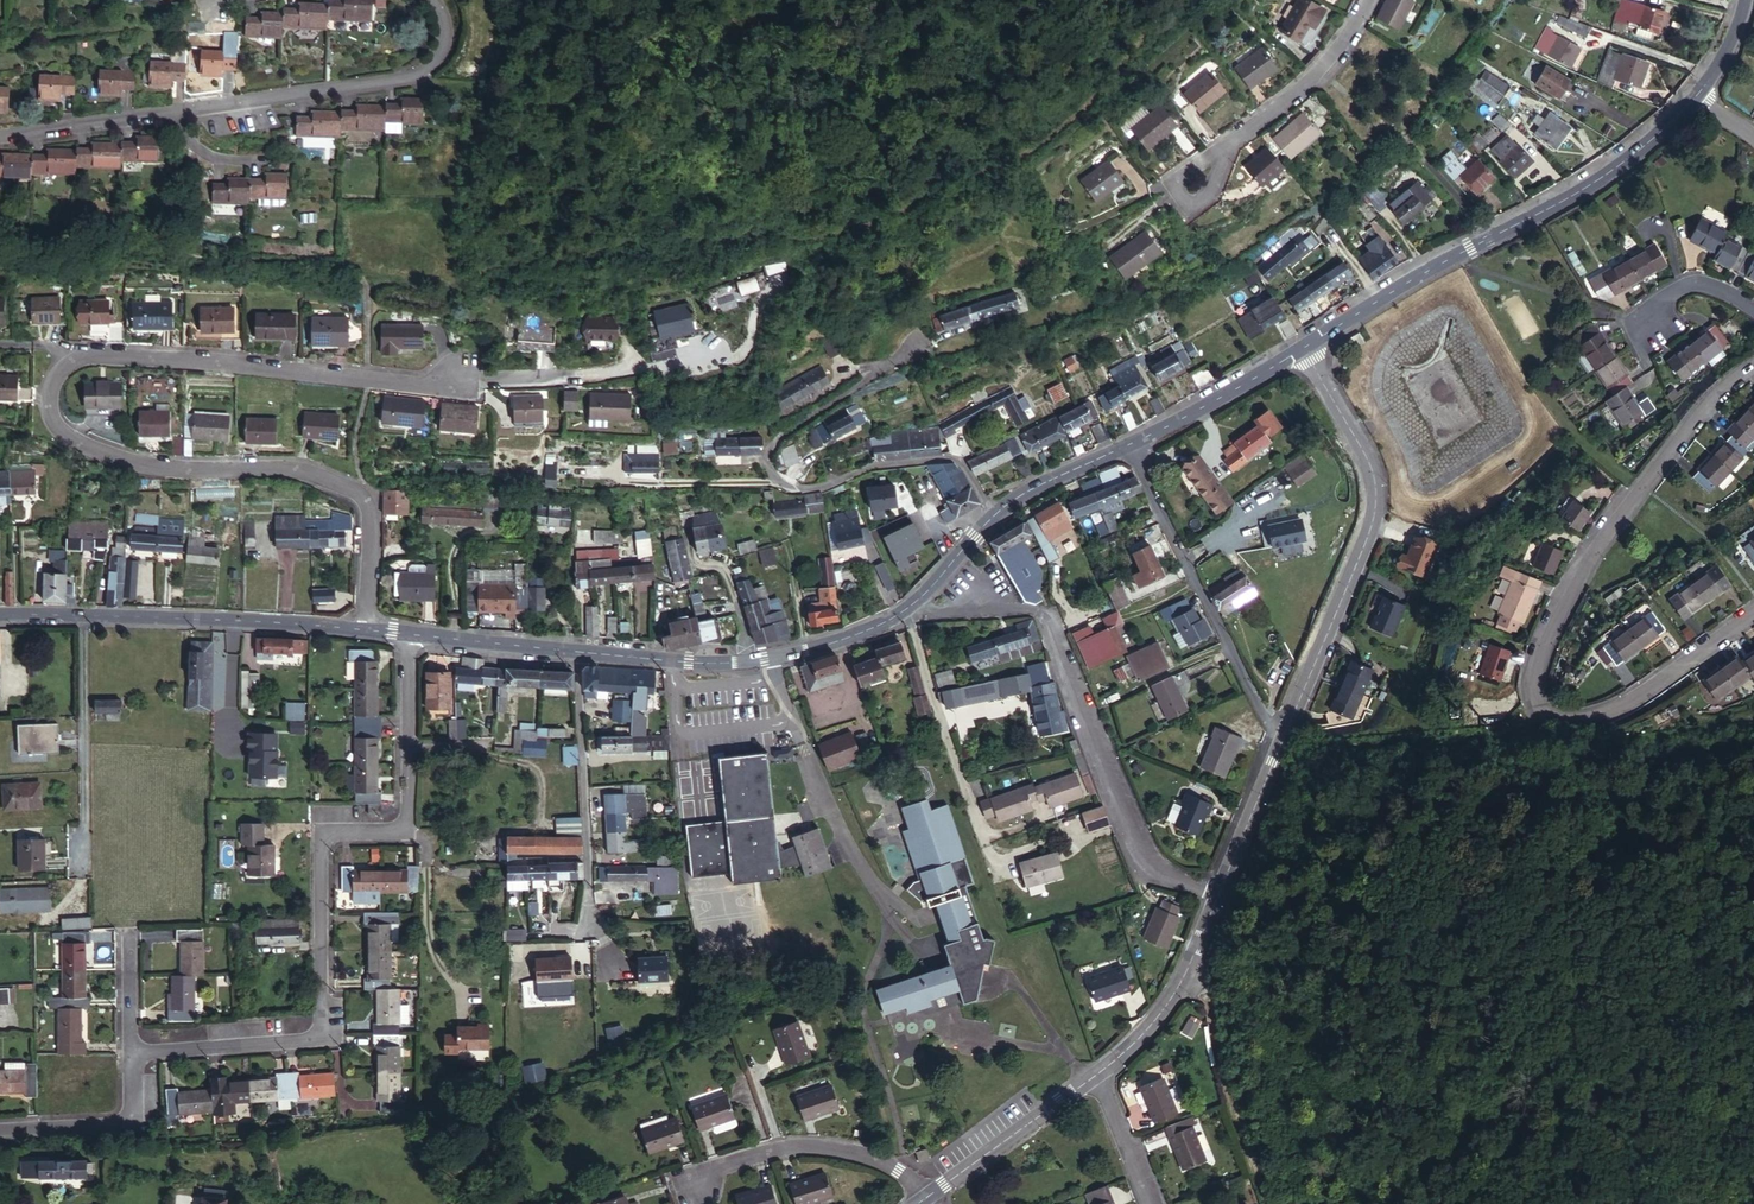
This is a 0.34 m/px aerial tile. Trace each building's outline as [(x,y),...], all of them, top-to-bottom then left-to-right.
[(333,5),(332,8),(331,24),(377,26),(378,1),(353,0),(349,0),(349,5),(333,5)] [(1329,13),(1303,0),(1299,0),(1282,34),(1313,49),(1329,13)] [(1377,18),(1398,29),(1413,0),(1387,0),(1377,18)] [(1574,17),(1584,20),(1590,3),(1581,0),(1580,0),(1574,17)] [(1636,0),(1634,0),(1622,0),(1618,19),(1629,22),(1641,25),(1642,23),(1632,20),(1636,4),(1646,7),(1646,3),(1636,0)] [(1667,8),(1646,3),(1646,7),(1636,4),(1632,20),(1642,23),(1641,25),(1657,29),(1661,30),(1667,8)] [(331,32),(331,24),(332,8),(304,7),(303,12),(287,12),(287,15),(286,30),(331,32)] [(1572,16),(1564,14),(1561,20),(1568,24),(1572,16)] [(286,40),(286,30),(287,15),(269,15),(269,21),(253,20),(252,39),(286,40)] [(1572,16),(1568,24),(1589,36),(1596,25),(1584,20),(1574,17),(1572,16)] [(1629,22),(1618,19),(1615,29),(1626,32),(1629,22)] [(1561,35),(1562,33),(1558,30),(1559,28),(1553,24),(1540,45),(1552,52),(1552,51),(1545,46),(1554,31),(1561,35)] [(1657,29),(1641,25),(1639,34),(1654,38),(1657,29)] [(1584,45),(1562,33),(1561,35),(1554,31),(1545,46),(1552,51),(1552,52),(1573,64),(1584,45)] [(1278,65),(1263,47),(1236,69),(1251,87),(1278,65)] [(1614,47),(1606,67),(1616,72),(1625,51),(1614,47)] [(1615,75),(1617,76),(1639,84),(1649,59),(1625,49),(1625,51),(1616,72),(1615,75)] [(239,73),(240,56),(203,54),(202,79),(225,80),(226,73),(239,73)] [(188,78),(188,60),(154,58),(152,83),(175,83),(175,77),(188,78)] [(1563,93),(1574,75),(1552,62),(1541,80),(1563,93)] [(1601,78),(1614,84),(1617,76),(1615,75),(1616,72),(1606,67),(1601,78)] [(1513,85),(1488,69),(1476,88),(1501,103),(1513,85)] [(136,89),(137,71),(101,70),(99,93),(123,94),(124,88),(136,89)] [(77,94),(77,76),(43,75),(42,98),(64,99),(64,94),(77,94)] [(1226,94),(1211,76),(1187,95),(1201,114),(1226,94)] [(11,89),(0,88),(0,113),(10,113),(11,89)] [(1179,127),(1163,106),(1133,130),(1148,151),(1179,127)] [(407,115),(388,114),(388,132),(390,132),(405,133),(426,134),(426,109),(407,109),(407,115)] [(1326,129),(1311,109),(1278,134),(1293,154),(1326,129)] [(1505,129),(1512,120),(1498,109),(1492,117),(1505,129)] [(388,114),(389,111),(361,110),(361,117),(344,117),(343,135),(388,137),(388,132),(388,114)] [(1545,122),(1551,116),(1544,110),(1539,117),(1545,122)] [(1554,111),(1551,116),(1545,122),(1538,130),(1557,146),(1573,127),(1554,111)] [(298,141),(344,142),(343,135),(344,117),(316,116),(316,123),(299,122),(298,141)] [(1480,131),(1472,138),(1483,150),(1490,143),(1480,131)] [(405,133),(390,132),(389,143),(405,143),(405,133)] [(1519,173),(1536,157),(1521,140),(1519,141),(1514,136),(1499,149),(1504,155),(1503,155),(1519,173)] [(139,147),(123,146),(123,148),(123,163),(160,166),(161,141),(140,140),(139,147)] [(1287,165),(1272,145),(1248,162),(1264,182),(1267,179),(1281,169),(1287,165)] [(1448,145),(1436,156),(1446,168),(1452,162),(1456,166),(1462,161),(1448,145)] [(102,153),(78,152),(77,152),(77,155),(76,170),(123,172),(123,163),(123,148),(102,146),(102,153)] [(46,160),(32,159),(31,178),(75,181),(76,170),(77,155),(47,153),(46,160)] [(32,159),(4,157),(4,163),(0,163),(0,182),(31,184),(31,178),(32,159)] [(1469,168),(1463,173),(1480,191),(1498,175),(1481,157),(1469,168)] [(1123,180),(1108,159),(1080,179),(1094,199),(1123,180)] [(1446,168),(1457,179),(1463,173),(1469,168),(1462,161),(1456,166),(1452,162),(1446,168)] [(1281,169),(1267,179),(1272,187),(1286,177),(1281,169)] [(1430,191),(1418,178),(1396,199),(1402,206),(1397,210),(1407,221),(1439,192),(1435,186),(1430,191)] [(267,185),(251,184),(250,202),(259,202),(285,204),(287,204),(288,180),(267,179),(267,185)] [(250,202),(251,184),(230,183),(230,190),(213,189),(212,206),(250,208),(250,202)] [(1376,207),(1364,193),(1355,199),(1367,214),(1376,207)] [(285,211),(285,204),(259,202),(258,209),(285,211)] [(315,226),(315,217),(300,217),(301,227),(315,226)] [(1725,237),(1727,233),(1701,218),(1690,240),(1716,253),(1725,237)] [(1287,241),(1298,232),(1293,226),(1282,235),(1287,241)] [(1321,235),(1313,226),(1307,232),(1315,240),(1321,235)] [(1302,229),(1298,232),(1287,241),(1280,247),(1290,260),(1292,259),(1306,248),(1300,241),(1307,235),(1302,229)] [(1159,255),(1145,235),(1118,256),(1132,275),(1159,255)] [(1714,258),(1731,267),(1742,246),(1725,237),(1716,253),(1714,258)] [(1362,256),(1376,276),(1400,259),(1385,239),(1362,256)] [(1628,259),(1640,279),(1667,264),(1655,244),(1628,259)] [(1731,267),(1738,271),(1749,250),(1742,246),(1731,267)] [(1290,260),(1280,247),(1260,263),(1271,276),(1290,260)] [(1738,271),(1746,275),(1753,260),(1753,253),(1749,250),(1738,271)] [(1583,269),(1576,258),(1572,260),(1582,277),(1588,273),(1585,268),(1583,269)] [(1615,294),(1640,279),(1628,259),(1603,273),(1615,294)] [(1354,270),(1349,263),(1347,260),(1328,272),(1337,284),(1355,272),(1354,270)] [(1258,268),(1252,261),(1248,263),(1254,271),(1258,268)] [(1304,261),(1297,266),(1305,274),(1310,269),(1304,261)] [(1053,279),(1051,271),(1042,274),(1045,282),(1053,279)] [(1337,284),(1328,272),(1311,283),(1309,284),(1318,297),(1337,284)] [(1606,299),(1615,294),(1603,273),(1590,281),(1598,296),(1606,299)] [(1016,284),(1017,290),(1019,295),(1026,292),(1022,282),(1016,284)] [(1300,308),(1318,297),(1309,284),(1291,295),(1300,308)] [(1019,295),(1017,290),(988,299),(935,317),(940,331),(1022,304),(1019,295)] [(63,317),(63,294),(36,294),(37,317),(63,317)] [(1265,325),(1289,312),(1277,294),(1262,302),(1267,310),(1259,315),(1265,325)] [(114,320),(114,298),(84,298),(84,319),(114,320)] [(177,326),(177,299),(139,299),(139,326),(177,326)] [(1267,310),(1262,302),(1254,306),(1259,315),(1267,310)] [(665,333),(703,329),(700,303),(663,307),(665,333)] [(238,330),(238,306),(207,306),(207,330),(238,330)] [(299,335),(299,312),(262,312),(261,335),(299,335)] [(353,340),(353,315),(318,315),(317,340),(353,340)] [(621,338),(622,318),(590,317),(591,337),(621,338)] [(1748,332),(1733,317),(1730,320),(1745,334),(1748,332)] [(551,351),(548,323),(541,322),(540,326),(521,325),(521,319),(510,318),(509,340),(520,341),(519,350),(551,351)] [(425,342),(425,321),(384,320),(384,342),(387,342),(386,349),(401,349),(401,342),(425,342)] [(114,340),(130,341),(130,321),(114,322),(114,340)] [(550,323),(548,323),(551,351),(557,351),(557,327),(550,327),(550,323)] [(1715,324),(1708,330),(1723,349),(1730,343),(1715,324)] [(1575,338),(1579,345),(1599,332),(1594,325),(1575,338)] [(1708,330),(1691,343),(1707,363),(1723,349),(1708,330)] [(1579,345),(1596,370),(1616,357),(1599,332),(1579,345)] [(1355,347),(1364,342),(1359,333),(1350,338),(1355,347)] [(842,350),(835,336),(821,342),(828,357),(842,350)] [(1179,351),(1178,350),(1174,342),(1164,347),(1169,356),(1179,351)] [(1707,363),(1691,343),(1667,362),(1683,381),(1707,363)] [(1186,345),(1178,350),(1179,351),(1186,363),(1194,359),(1186,345)] [(1186,363),(1179,351),(1169,356),(1155,364),(1162,377),(1186,363)] [(1081,364),(1076,352),(1068,356),(1073,367),(1081,364)] [(1140,355),(1138,352),(1112,366),(1115,371),(1119,369),(1120,373),(1137,363),(1143,360),(1140,355)] [(1145,352),(1140,355),(1143,360),(1144,363),(1149,360),(1145,352)] [(1616,357),(1596,370),(1609,388),(1628,375),(1616,357)] [(1149,385),(1154,382),(1144,363),(1143,360),(1137,363),(1149,385)] [(1116,375),(1119,379),(1121,384),(1128,396),(1149,385),(1137,363),(1120,373),(1116,375)] [(1210,383),(1220,378),(1211,364),(1202,369),(1210,383)] [(825,368),(780,391),(784,405),(832,381),(825,368)] [(1193,374),(1201,388),(1210,383),(1202,369),(1193,374)] [(19,371),(0,371),(0,395),(20,394),(19,371)] [(1628,375),(1609,388),(1614,396),(1626,387),(1633,383),(1628,375)] [(87,403),(122,404),(122,379),(87,378),(87,403)] [(1069,393),(1063,378),(1051,384),(1057,399),(1069,393)] [(832,381),(784,405),(785,408),(833,383),(832,381)] [(1015,384),(943,420),(944,423),(949,434),(960,428),(958,424),(1008,400),(1020,394),(1015,384)] [(988,389),(985,384),(972,390),(973,393),(964,397),(967,403),(989,393),(988,389)] [(1128,396),(1121,384),(1102,395),(1108,407),(1128,396)] [(1688,388),(1686,386),(1678,392),(1676,390),(1669,395),(1672,400),(1688,388)] [(1614,396),(1607,401),(1611,407),(1631,394),(1626,387),(1614,396)] [(634,416),(635,391),(594,389),(593,414),(610,415),(634,416)] [(582,391),(568,391),(568,411),(581,412),(582,391)] [(1027,391),(1020,394),(1030,414),(1037,411),(1027,391)] [(545,421),(546,395),(516,394),(515,419),(545,421)] [(1030,414),(1020,394),(1008,400),(1019,420),(1030,414)] [(1168,408),(1161,394),(1153,399),(1160,413),(1168,408)] [(1631,394),(1611,407),(1623,427),(1643,413),(1631,394)] [(1086,401),(1062,413),(1069,428),(1094,416),(1096,421),(1103,417),(1093,396),(1092,397),(1086,400),(1086,401)] [(428,425),(427,400),(387,401),(388,427),(428,425)] [(860,401),(850,406),(859,425),(869,420),(860,401)] [(122,413),(122,404),(87,403),(87,412),(122,413)] [(481,430),(483,404),(448,403),(447,428),(481,430)] [(859,425),(850,406),(849,403),(826,414),(828,419),(817,425),(824,441),(859,425)] [(1748,408),(1733,424),(1751,441),(1753,437),(1753,414),(1748,408)] [(171,434),(171,410),(158,409),(141,409),(140,433),(171,434)] [(1126,413),(1132,428),(1140,424),(1134,409),(1126,413)] [(194,410),(193,430),(194,434),(229,434),(229,411),(194,410)] [(335,434),(335,411),(301,410),(301,434),(335,434)] [(1061,415),(1059,412),(1046,419),(1055,438),(1066,433),(1058,417),(1061,415)] [(593,414),(592,422),(610,423),(610,415),(593,414)] [(1042,444),(1055,438),(1046,419),(1034,425),(1042,444)] [(1112,435),(1104,419),(1095,424),(1102,440),(1112,435)] [(275,444),(274,421),(244,421),(244,444),(275,444)] [(943,435),(949,434),(944,423),(926,425),(930,452),(945,451),(943,435)] [(1751,441),(1733,424),(1727,431),(1732,435),(1745,447),(1751,441)] [(910,427),(914,454),(930,452),(926,425),(910,427)] [(1032,450),(1042,444),(1034,425),(1023,431),(1032,450)] [(1234,443),(1235,445),(1239,449),(1227,457),(1224,459),(1232,471),(1271,442),(1258,425),(1234,443)] [(893,427),(848,448),(850,454),(877,442),(879,458),(896,456),(893,428),(893,427)] [(893,428),(896,456),(914,454),(910,427),(893,428)] [(183,454),(183,434),(173,434),(173,453),(183,454)] [(194,434),(185,434),(185,452),(193,452),(194,434)] [(1732,435),(1726,441),(1743,458),(1749,451),(1745,447),(1732,435)] [(720,453),(765,450),(764,436),(718,438),(720,453)] [(707,438),(708,453),(720,453),(718,438),(707,438)] [(1009,442),(970,460),(978,473),(1026,450),(1020,439),(1010,444),(1009,442)] [(680,451),(679,441),(664,442),(665,453),(680,451)] [(1726,441),(1713,455),(1730,472),(1743,458),(1726,441)] [(1749,451),(1753,447),(1753,444),(1751,441),(1745,447),(1749,451)] [(782,451),(778,452),(778,453),(782,466),(801,460),(796,444),(781,449),(782,451)] [(1239,449),(1235,445),(1224,453),(1227,457),(1239,449)] [(661,453),(660,452),(634,452),(627,456),(627,470),(661,470),(661,453)] [(1288,471),(1306,458),(1302,454),(1285,466),(1288,471)] [(1025,477),(1036,471),(1028,455),(1017,460),(1025,477)] [(1730,472),(1713,455),(1698,471),(1715,487),(1730,472)] [(838,468),(833,456),(825,459),(830,471),(838,468)] [(1232,501),(1203,462),(1198,456),(1183,467),(1216,512),(1232,501)] [(1308,461),(1306,458),(1288,471),(1290,474),(1308,461)] [(11,466),(12,490),(37,490),(37,471),(43,471),(43,459),(30,459),(30,466),(11,466)] [(1308,461),(1290,474),(1297,483),(1315,471),(1308,461)] [(1520,467),(1517,461),(1508,467),(1512,473),(1520,467)] [(8,501),(8,491),(12,490),(11,466),(11,463),(0,463),(0,501),(8,501)] [(1119,463),(1108,468),(1109,472),(1122,467),(1119,463)] [(1108,468),(1100,470),(1103,477),(1107,486),(1114,483),(1110,474),(1109,472),(1108,468)] [(1110,474),(1114,483),(1119,481),(1126,478),(1122,469),(1110,474)] [(1317,474),(1315,471),(1297,483),(1299,486),(1317,474)] [(1715,487),(1698,471),(1692,477),(1709,493),(1715,487)] [(1143,488),(1138,474),(1126,478),(1119,481),(1125,495),(1143,488)] [(1089,493),(1094,491),(1107,486),(1103,477),(1085,483),(1089,493)] [(876,506),(901,502),(897,480),(872,485),(876,506)] [(1125,495),(1119,481),(1114,483),(1107,486),(1094,491),(1100,505),(1101,504),(1109,501),(1122,496),(1125,495)] [(826,509),(823,490),(806,493),(806,494),(809,508),(810,511),(826,509)] [(1100,505),(1094,491),(1089,493),(1071,500),(1077,513),(1100,505)] [(488,492),(486,504),(487,504),(487,507),(511,509),(511,503),(511,494),(488,492)] [(403,493),(388,493),(388,516),(403,516),(403,514),(403,495),(403,493)] [(810,513),(810,511),(809,508),(806,494),(777,497),(779,514),(805,512),(805,514),(810,513)] [(1569,507),(1575,498),(1569,494),(1563,503),(1569,507)] [(414,514),(414,496),(403,495),(403,514),(414,514)] [(1122,496),(1109,501),(1112,508),(1125,502),(1122,496)] [(1562,517),(1578,529),(1591,510),(1575,498),(1569,507),(1562,517)] [(487,504),(486,504),(426,500),(425,520),(485,524),(487,507),(487,504)] [(1109,523),(1117,520),(1112,508),(1109,501),(1101,504),(1109,523)] [(1059,502),(1029,517),(1049,556),(1059,551),(1051,536),(1072,525),(1068,517),(1059,502)] [(520,504),(511,503),(511,509),(511,513),(520,513),(520,504)] [(565,508),(564,503),(538,503),(538,523),(570,523),(571,508),(565,508)] [(959,514),(953,504),(942,510),(948,520),(959,514)] [(1706,507),(1697,504),(1695,508),(1704,512),(1706,507)] [(332,520),(306,520),(307,528),(313,528),(313,544),(348,543),(348,526),(355,527),(355,514),(353,513),(333,508),(332,520)] [(701,550),(716,548),(712,524),(724,522),(719,510),(698,513),(700,525),(698,525),(701,550)] [(837,520),(861,515),(860,510),(835,514),(837,520)] [(279,544),(311,544),(313,544),(313,528),(307,528),(306,520),(306,513),(278,514),(279,544)] [(215,521),(216,515),(210,514),(209,523),(211,523),(210,529),(216,529),(217,522),(215,521)] [(864,526),(861,515),(837,520),(841,546),(876,539),(869,525),(864,526)] [(161,527),(161,517),(149,516),(148,521),(139,520),(138,525),(161,527)] [(187,518),(161,517),(161,527),(160,548),(161,548),(165,548),(180,549),(185,549),(187,518)] [(1109,527),(1106,521),(1105,518),(1097,521),(1101,530),(1109,527)] [(1271,539),(1273,547),(1306,540),(1302,519),(1268,526),(1271,539)] [(71,544),(109,545),(110,524),(98,524),(96,521),(71,520),(71,544)] [(1033,532),(1026,520),(993,539),(999,551),(1001,550),(1025,596),(1033,602),(1041,598),(1037,590),(1042,587),(1044,573),(1024,537),(1033,532)] [(712,524),(716,548),(730,546),(727,528),(724,522),(712,524)] [(887,535),(901,567),(921,558),(917,548),(912,539),(923,534),(917,522),(887,535)] [(234,544),(236,525),(228,524),(226,543),(234,544)] [(655,558),(650,524),(637,525),(639,543),(609,546),(611,566),(632,564),(655,562),(655,558)] [(134,547),(160,548),(161,527),(138,525),(138,533),(135,533),(134,547)] [(621,529),(621,526),(577,527),(577,539),(621,538),(621,529)] [(257,546),(256,529),(248,530),(248,546),(257,546)] [(119,544),(128,544),(129,535),(125,535),(120,534),(119,544)] [(208,536),(192,534),(190,558),(220,562),(222,548),(207,546),(208,536)] [(923,534),(912,539),(917,548),(927,543),(923,534)] [(1422,576),(1435,546),(1413,537),(1405,555),(1400,553),(1394,564),(1422,576)] [(677,578),(690,576),(694,575),(686,538),(677,540),(670,541),(677,578)] [(759,547),(757,539),(741,543),(743,551),(759,547)] [(1161,564),(1152,542),(1137,549),(1145,567),(1137,571),(1143,584),(1166,574),(1161,564)] [(1750,542),(1743,547),(1753,562),(1753,547),(1750,542)] [(1554,574),(1563,551),(1543,543),(1535,566),(1554,574)] [(776,545),(768,548),(773,564),(781,561),(776,545)] [(110,603),(123,605),(127,547),(114,546),(110,603)] [(578,569),(592,567),(611,566),(609,546),(578,548),(579,558),(577,558),(578,569)] [(180,549),(165,548),(164,558),(179,559),(180,549)] [(768,548),(763,550),(768,565),(773,564),(768,548)] [(47,599),(68,599),(68,595),(68,577),(68,556),(66,556),(66,554),(56,554),(56,570),(47,571),(47,599)] [(665,557),(655,558),(655,562),(656,576),(666,575),(665,557)] [(138,596),(140,560),(129,560),(127,596),(138,596)] [(825,584),(837,582),(834,560),(822,561),(825,584)] [(887,560),(879,563),(891,588),(898,584),(887,560)] [(1672,560),(1666,564),(1669,568),(1675,564),(1672,560)] [(656,576),(655,562),(632,564),(634,578),(656,576)] [(1501,573),(1513,578),(1517,568),(1505,563),(1501,573)] [(634,578),(632,564),(611,566),(613,580),(616,579),(634,578)] [(1669,568),(1666,564),(1647,576),(1649,580),(1669,568)] [(414,574),(404,573),(404,599),(441,600),(441,574),(441,566),(432,566),(432,567),(414,566),(414,574)] [(611,566),(592,567),(593,581),(613,580),(611,566)] [(1715,566),(1709,571),(1722,590),(1729,585),(1715,566)] [(593,581),(592,567),(578,569),(577,569),(578,584),(594,583),(593,581)] [(1526,622),(1544,581),(1517,568),(1513,578),(1499,612),(1502,613),(1523,621),(1526,622)] [(739,573),(740,578),(752,575),(749,569),(739,573)] [(1709,571),(1691,584),(1705,603),(1722,590),(1709,571)] [(1119,574),(1105,580),(1106,581),(1118,607),(1132,601),(1119,574)] [(757,584),(752,575),(740,578),(747,604),(762,600),(757,584)] [(677,578),(684,618),(698,615),(696,602),(695,598),(690,576),(677,578)] [(1247,576),(1213,597),(1219,610),(1221,609),(1224,614),(1233,608),(1230,603),(1255,587),(1247,576)] [(68,577),(68,595),(76,595),(77,578),(68,577)] [(518,609),(518,585),(518,581),(482,581),(481,608),(509,608),(509,615),(518,615),(518,609)] [(774,623),(778,638),(782,638),(792,636),(788,614),(783,599),(772,602),(767,582),(757,584),(762,600),(767,625),(774,623)] [(841,617),(837,582),(825,584),(827,600),(811,602),(812,622),(824,621),(824,619),(841,617)] [(623,583),(616,584),(617,592),(624,591),(623,583)] [(518,609),(529,609),(529,584),(518,585),(518,609)] [(546,606),(546,584),(532,584),(532,606),(546,606)] [(1705,603),(1691,584),(1676,594),(1690,614),(1705,603)] [(335,588),(314,588),(314,600),(335,599),(335,588)] [(1690,614),(1676,594),(1669,600),(1683,618),(1690,614)] [(1392,636),(1405,606),(1381,596),(1376,608),(1379,609),(1376,614),(1374,613),(1369,626),(1392,636)] [(1189,597),(1172,606),(1177,615),(1184,626),(1191,639),(1212,628),(1203,612),(1200,614),(1195,605),(1193,606),(1189,597)] [(696,602),(698,615),(714,612),(711,598),(696,602)] [(588,599),(589,632),(603,633),(602,611),(599,611),(598,599),(588,599)] [(754,628),(767,625),(762,600),(747,604),(754,628)] [(1171,603),(1161,608),(1169,620),(1177,615),(1172,606),(1171,603)] [(1652,611),(1645,616),(1660,635),(1666,630),(1652,611)] [(612,629),(620,629),(619,613),(611,613),(612,629)] [(1523,621),(1502,613),(1498,622),(1520,631),(1523,621)] [(663,621),(666,639),(668,646),(704,640),(700,621),(698,615),(684,618),(663,621)] [(1660,635),(1645,616),(1627,629),(1641,649),(1660,635)] [(717,617),(700,621),(704,640),(721,636),(717,617)] [(970,645),(973,658),(984,655),(1043,638),(1038,622),(1031,619),(1031,620),(1018,623),(1020,631),(980,642),(970,645)] [(754,628),(757,641),(778,638),(774,623),(767,625),(754,628)] [(1116,625),(1090,637),(1100,659),(1126,647),(1116,625)] [(1191,639),(1184,626),(1176,630),(1184,643),(1191,639)] [(1624,662),(1641,649),(1627,629),(1610,642),(1624,662)] [(280,651),(281,637),(258,636),(258,649),(269,650),(280,651)] [(305,639),(281,637),(280,651),(305,652),(305,639)] [(1100,659),(1090,637),(1082,641),(1092,663),(1100,659)] [(211,709),(214,641),(194,640),(191,708),(211,709)] [(856,662),(862,681),(886,674),(882,661),(908,654),(904,640),(878,648),(880,654),(856,662)] [(1145,656),(1161,648),(1158,640),(1141,647),(1145,656)] [(378,654),(378,641),(353,642),(353,654),(358,654),(358,682),(383,682),(383,654),(378,654)] [(1624,662),(1610,642),(1603,647),(1614,661),(1617,666),(1624,662)] [(1502,680),(1511,650),(1490,644),(1481,674),(1502,680)] [(1140,659),(1145,656),(1141,647),(1127,655),(1138,679),(1140,678),(1133,662),(1140,659)] [(1608,665),(1614,661),(1603,647),(1597,651),(1608,665)] [(1169,665),(1161,648),(1145,656),(1140,659),(1148,674),(1169,665)] [(839,652),(803,663),(807,678),(843,666),(839,652)] [(1752,675),(1753,678),(1753,653),(1742,662),(1752,675)] [(485,656),(465,654),(464,664),(485,665),(485,656)] [(1720,669),(1734,688),(1752,675),(1742,662),(1738,656),(1720,669)] [(1140,678),(1148,674),(1140,659),(1133,662),(1140,678)] [(1352,717),(1372,670),(1350,660),(1330,708),(1352,717)] [(1027,665),(1029,672),(1031,672),(1032,675),(1048,672),(1047,662),(1027,665)] [(585,668),(586,685),(634,689),(638,689),(639,678),(633,677),(634,667),(601,666),(601,664),(590,663),(585,668)] [(925,690),(918,664),(910,666),(916,692),(925,690)] [(445,678),(454,679),(454,665),(445,666),(445,678)] [(499,682),(500,666),(485,665),(485,667),(473,667),(473,671),(466,671),(466,667),(464,666),(460,666),(460,679),(499,682)] [(454,701),(454,679),(445,678),(445,666),(431,666),(431,701),(454,701)] [(540,683),(541,669),(500,666),(499,682),(499,709),(504,709),(509,709),(509,688),(528,689),(528,682),(540,683)] [(843,666),(807,678),(810,689),(847,678),(843,666)] [(656,690),(658,668),(634,667),(633,677),(639,678),(638,689),(634,689),(634,698),(634,699),(633,705),(648,706),(649,690),(656,690)] [(1191,680),(1185,667),(1152,682),(1168,717),(1187,708),(1177,686),(1191,680)] [(1578,674),(1583,678),(1587,672),(1582,668),(1578,674)] [(575,671),(541,669),(540,683),(547,684),(569,685),(575,686),(574,681),(575,671)] [(958,684),(955,669),(939,672),(942,687),(958,684)] [(1717,700),(1734,688),(1720,669),(1703,681),(1717,700)] [(1029,672),(940,690),(942,699),(947,699),(949,705),(1033,688),(1039,716),(1051,713),(1055,731),(1068,728),(1064,709),(1060,710),(1054,681),(1051,681),(1034,685),(1032,675),(1031,672),(1029,672)] [(1048,672),(1032,675),(1034,685),(1051,681),(1048,672)] [(257,709),(259,675),(249,674),(247,708),(257,709)] [(361,707),(361,721),(386,721),(386,708),(382,708),(383,682),(358,682),(358,707),(361,707)] [(920,712),(933,709),(927,693),(926,693),(916,695),(920,712)] [(634,699),(634,698),(615,696),(613,717),(632,719),(633,705),(634,699)] [(107,710),(122,709),(122,699),(96,699),(97,710),(107,710)] [(290,719),(309,719),(309,701),(290,700),(290,719)] [(305,733),(305,721),(291,721),(291,733),(305,733)] [(358,731),(358,759),(382,760),(382,732),(386,732),(386,721),(361,721),(362,731),(358,731)] [(60,745),(59,722),(19,723),(20,747),(60,745)] [(542,723),(542,737),(549,737),(552,737),(552,731),(568,732),(568,723),(542,723)] [(526,737),(538,737),(538,727),(516,728),(517,748),(526,748),(526,737)] [(1222,727),(1205,767),(1229,777),(1236,762),(1234,761),(1237,755),(1238,755),(1242,746),(1244,747),(1248,737),(1222,727)] [(853,730),(819,742),(828,767),(862,755),(853,730)] [(254,749),(253,774),(280,775),(281,749),(279,749),(280,732),(253,731),(252,748),(254,749)] [(664,747),(667,747),(666,732),(657,733),(658,747),(664,747)] [(631,733),(597,733),(598,750),(649,749),(649,747),(651,747),(658,747),(657,733),(641,733),(631,733)] [(542,737),(538,737),(526,737),(526,748),(526,753),(548,753),(549,737),(542,737)] [(1082,747),(1078,737),(1072,739),(1077,749),(1082,747)] [(570,761),(579,761),(578,741),(569,741),(570,761)] [(658,747),(651,747),(651,757),(664,757),(664,747),(658,747)] [(1082,747),(1077,749),(1080,756),(1085,754),(1082,747)] [(722,817),(770,811),(762,750),(714,755),(722,817)] [(1097,800),(1102,797),(1085,754),(1080,756),(1097,800)] [(360,786),(360,799),(372,799),(385,799),(385,786),(382,786),(382,760),(358,759),(358,786),(360,786)] [(1035,780),(1032,781),(1037,795),(1039,795),(1041,799),(1049,795),(1052,804),(1085,793),(1078,770),(1036,784),(1035,780)] [(42,804),(41,781),(4,783),(5,806),(42,804)] [(1037,795),(1032,781),(982,799),(988,814),(997,811),(1000,818),(1034,806),(1031,798),(1037,795)] [(647,790),(626,791),(627,811),(635,811),(648,810),(647,790)] [(606,792),(607,812),(627,811),(626,791),(606,792)] [(1188,805),(1178,826),(1200,836),(1202,835),(1206,825),(1205,822),(1209,814),(1212,815),(1217,804),(1190,794),(1185,804),(1188,805)] [(945,944),(947,951),(986,939),(968,887),(976,884),(949,805),(933,810),(929,798),(905,807),(913,828),(906,831),(921,873),(923,872),(925,879),(916,882),(922,901),(929,899),(932,907),(937,905),(951,943),(945,944)] [(385,809),(385,799),(372,799),(372,809),(385,809)] [(1089,828),(1111,820),(1103,800),(1082,808),(1089,828)] [(627,811),(607,812),(608,830),(629,830),(627,811)] [(775,849),(770,811),(722,817),(682,822),(688,875),(726,871),(728,881),(777,876),(775,865),(798,862),(802,874),(829,871),(825,830),(798,832),(799,840),(775,849)] [(583,833),(582,813),(570,814),(570,833),(583,833)] [(266,819),(245,819),(244,840),(252,841),(266,841),(266,819)] [(629,830),(608,830),(609,850),(630,849),(629,839),(629,830)] [(510,834),(510,850),(517,850),(532,850),(584,850),(583,833),(570,833),(510,834)] [(629,839),(630,849),(651,848),(651,838),(629,839)] [(47,870),(46,840),(23,841),(25,871),(47,870)] [(277,871),(277,841),(266,841),(252,841),(252,871),(277,871)] [(1068,867),(1060,845),(1023,859),(1030,880),(1068,867)] [(510,850),(510,853),(510,864),(510,876),(530,876),(530,862),(517,862),(517,856),(517,850),(510,850)] [(675,863),(675,854),(659,855),(659,863),(675,863)] [(551,875),(580,875),(579,860),(577,860),(558,860),(550,860),(551,862),(551,875)] [(530,862),(530,876),(550,875),(551,875),(551,862),(533,862),(530,862)] [(408,868),(380,868),(381,891),(409,890),(409,889),(420,889),(420,864),(408,863),(408,868)] [(381,891),(380,868),(353,868),(353,864),(341,864),(342,889),(354,889),(355,901),(381,901),(381,891)] [(658,864),(610,865),(609,866),(601,867),(602,878),(655,877),(659,877),(658,864)] [(678,890),(678,864),(658,864),(659,877),(655,877),(656,891),(678,890)] [(530,876),(510,876),(510,887),(530,886),(530,876)] [(922,901),(916,882),(909,889),(922,901)] [(53,910),(52,887),(11,888),(12,912),(53,910)] [(1159,908),(1176,915),(1180,907),(1163,899),(1159,908)] [(540,903),(530,904),(531,912),(540,912),(540,903)] [(674,911),(673,903),(658,904),(658,912),(674,911)] [(1166,947),(1179,917),(1176,915),(1159,908),(1157,906),(1144,937),(1166,947)] [(381,911),(369,911),(369,922),(372,922),(373,949),(396,949),(396,940),(395,922),(394,922),(394,910),(381,911)] [(64,928),(96,927),(96,913),(64,914),(64,928)] [(303,939),(302,915),(252,918),(254,941),(303,939)] [(248,937),(247,920),(237,921),(238,937),(248,937)] [(185,934),(185,969),(198,969),(208,969),(208,935),(206,935),(206,924),(182,923),(182,935),(185,934)] [(505,927),(506,940),(525,939),(524,926),(505,927)] [(66,969),(89,969),(89,941),(92,941),(92,929),(68,930),(68,936),(68,941),(66,941),(66,969)] [(990,963),(994,937),(986,939),(947,951),(950,964),(877,989),(885,1014),(907,1007),(908,1012),(932,1005),(931,999),(959,989),(964,1004),(977,999),(984,963),(990,963)] [(396,949),(373,949),(373,975),(369,976),(370,987),(380,988),(395,987),(394,975),(397,975),(396,949)] [(671,954),(641,955),(642,979),(672,978),(671,954)] [(558,992),(574,992),(573,955),(538,956),(539,978),(557,977),(558,992)] [(1088,978),(1095,1000),(1130,988),(1123,966),(1088,978)] [(172,1017),(196,1016),(196,1003),(198,1003),(198,969),(185,969),(175,968),(175,1003),(172,1003),(172,1017)] [(84,1008),(91,1008),(92,995),(88,995),(89,969),(66,969),(66,998),(66,1008),(84,1008)] [(13,1001),(13,986),(0,986),(0,1002),(13,1001)] [(378,1021),(378,1033),(402,1033),(402,1020),(405,1020),(404,1003),(404,987),(395,987),(380,988),(382,1021),(378,1021)] [(52,997),(52,1008),(61,1008),(66,1008),(66,998),(52,997)] [(63,1053),(87,1053),(88,1040),(84,1040),(84,1008),(66,1008),(61,1008),(61,1040),(62,1040),(63,1053)] [(1182,1030),(1191,1035),(1198,1024),(1189,1018),(1182,1030)] [(776,1028),(788,1063),(809,1056),(797,1020),(776,1028)] [(492,1047),(491,1023),(480,1023),(480,1026),(460,1026),(460,1034),(460,1048),(492,1047)] [(624,1024),(607,1028),(611,1046),(628,1042),(624,1024)] [(383,1071),(405,1071),(404,1045),(402,1045),(402,1033),(378,1033),(379,1044),(382,1044),(383,1071)] [(460,1034),(447,1035),(448,1053),(460,1053),(460,1048),(460,1034)] [(543,1058),(522,1066),(525,1078),(552,1073),(543,1058)] [(25,1073),(35,1073),(35,1064),(24,1064),(24,1070),(25,1073)] [(339,1093),(338,1070),(305,1072),(304,1068),(293,1069),(294,1093),(306,1093),(307,1095),(339,1093)] [(35,1097),(35,1073),(25,1073),(24,1070),(4,1069),(0,1069),(0,1091),(24,1091),(24,1097),(35,1097)] [(294,1093),(293,1069),(281,1069),(281,1073),(253,1074),(254,1098),(282,1096),(281,1094),(294,1093)] [(405,1097),(405,1071),(383,1071),(384,1098),(387,1098),(388,1110),(409,1109),(409,1097),(405,1097)] [(217,1099),(254,1098),(253,1074),(227,1076),(227,1073),(215,1074),(216,1084),(217,1099)] [(1162,1078),(1140,1087),(1154,1121),(1175,1113),(1162,1078)] [(217,1107),(217,1099),(216,1084),(181,1086),(181,1082),(169,1082),(170,1108),(176,1107),(182,1107),(182,1109),(217,1107)] [(839,1107),(832,1085),(797,1098),(805,1119),(839,1107)] [(699,1129),(735,1116),(727,1094),(692,1107),(699,1129)] [(166,1108),(167,1121),(176,1121),(176,1107),(170,1108),(166,1108)] [(1166,1127),(1169,1135),(1190,1127),(1194,1125),(1190,1117),(1179,1122),(1166,1127)] [(684,1140),(676,1118),(642,1130),(649,1152),(684,1140)] [(1190,1127),(1169,1135),(1183,1170),(1205,1161),(1190,1127)] [(927,1149),(917,1151),(920,1161),(930,1159),(927,1149)] [(56,1156),(41,1156),(41,1175),(63,1175),(64,1179),(76,1179),(77,1176),(87,1175),(87,1169),(93,1169),(93,1162),(87,1161),(87,1159),(56,1159),(56,1156)] [(827,1174),(790,1184),(796,1203),(807,1203),(833,1195),(827,1174)] [(771,1184),(736,1195),(738,1203),(777,1203),(771,1184)] [(1105,1185),(1086,1193),(1090,1203),(1099,1203),(1111,1200),(1105,1185)] [(625,1195),(603,1202),(603,1203),(627,1203),(625,1195)]
